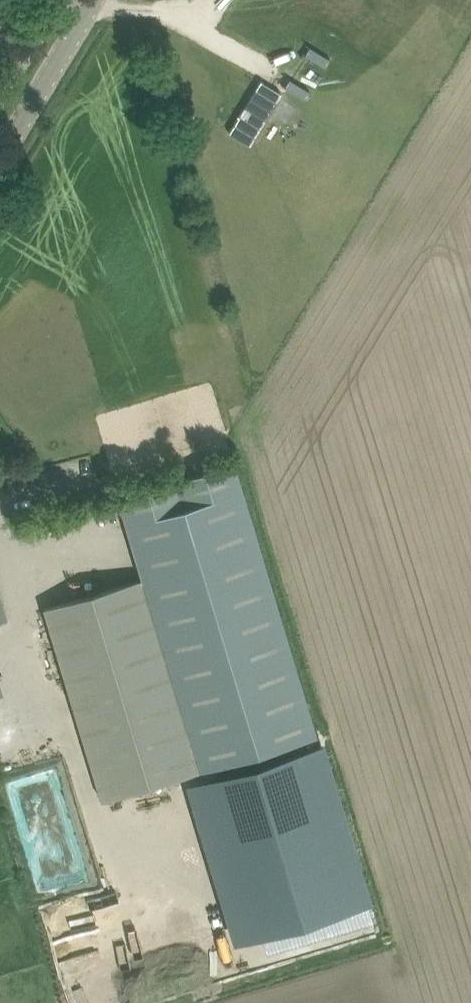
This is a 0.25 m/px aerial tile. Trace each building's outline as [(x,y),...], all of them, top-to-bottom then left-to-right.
[(261,77),(230,128),(251,140),(282,89),(261,77)] [(140,578),(197,770),(314,735),(234,461),(118,496),(142,577),(140,578)] [(42,607),(102,800),(197,770),(140,578),(140,577),(42,607)] [(316,743),(212,774),(258,927),(264,947),(369,915),(316,743)]
